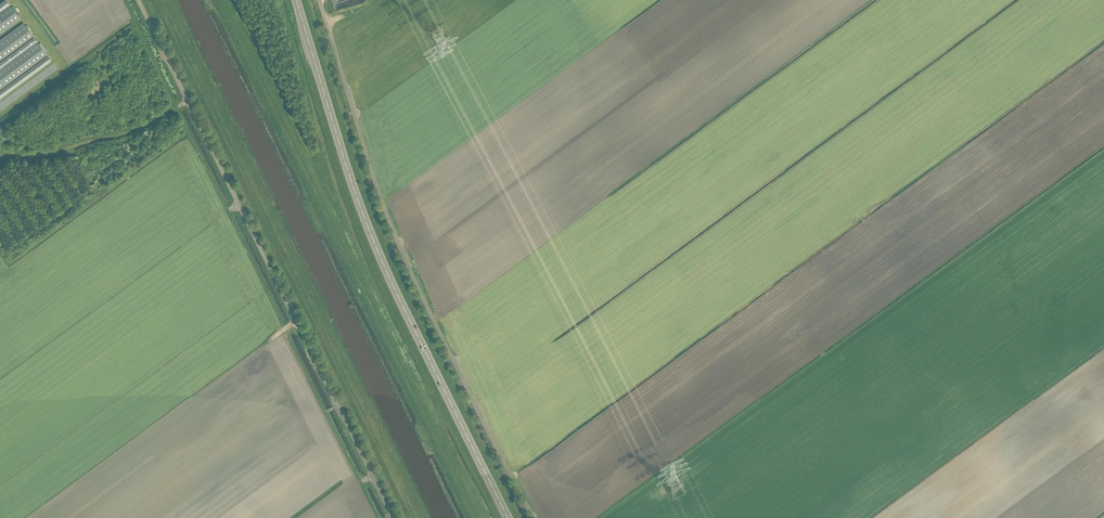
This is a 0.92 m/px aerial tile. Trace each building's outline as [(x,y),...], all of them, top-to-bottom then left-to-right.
[(0,10),(0,33),(21,18),(10,3),(0,10)] [(34,37),(23,22),(0,39),(0,62),(34,37)] [(47,54),(36,40),(0,67),(0,89),(47,54)]
